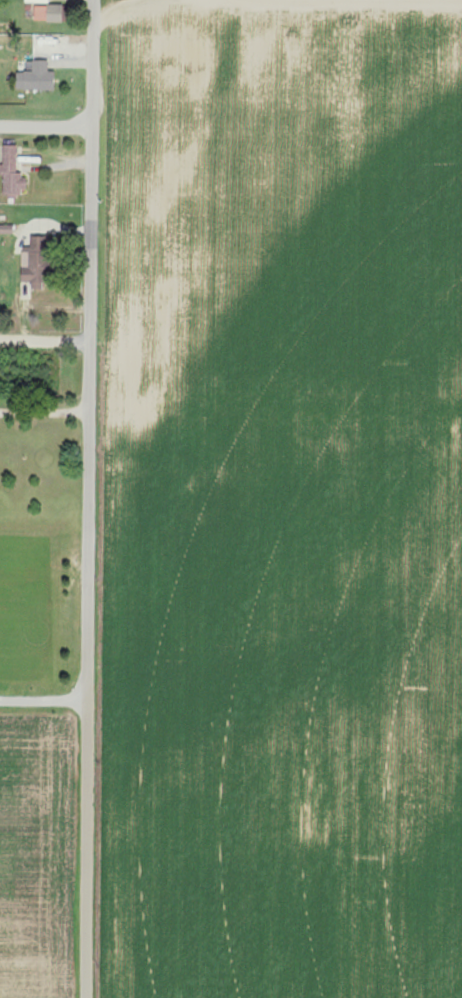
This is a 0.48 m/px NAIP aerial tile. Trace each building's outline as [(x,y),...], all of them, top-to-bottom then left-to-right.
[(62,5),(34,5),(34,21),(61,22),(62,5)] [(54,90),(54,71),(48,71),(48,61),(32,60),(32,72),(16,72),(16,90),(54,90)] [(16,145),(3,145),(3,165),(0,165),(0,174),(3,174),(3,195),(25,196),(25,175),(16,175),(16,145)] [(0,225),(0,233),(13,234),(13,226),(0,225)] [(21,282),(31,283),(30,290),(43,290),(43,273),(48,273),(49,238),(30,238),(29,250),(21,249),(21,282)]
